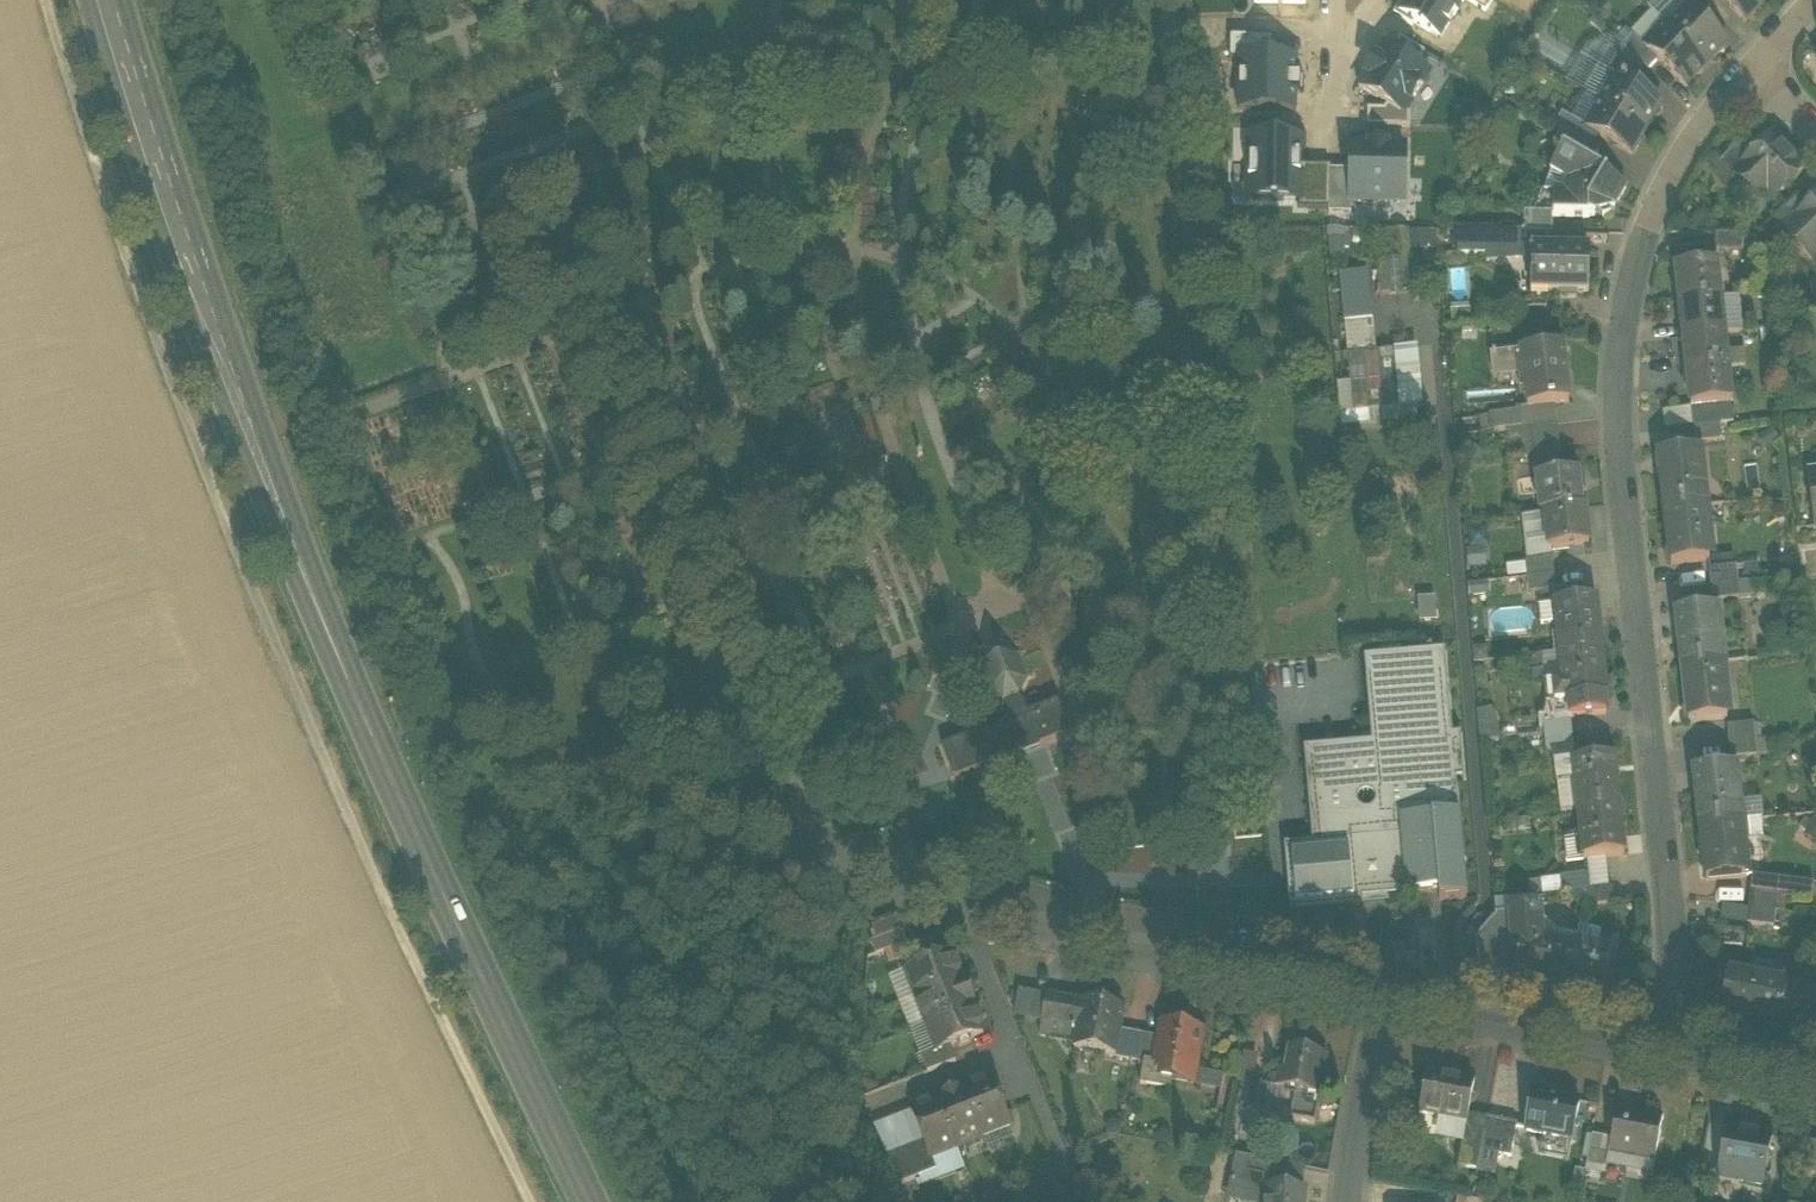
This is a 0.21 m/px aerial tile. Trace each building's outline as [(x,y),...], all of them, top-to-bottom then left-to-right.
[(1394,15),(1412,26),(1414,23),(1440,39),(1464,0),(1403,0),(1394,15)] [(1486,12),(1493,0),(1467,0),(1486,12)] [(1665,27),(1707,66),(1727,45),(1700,18),(1690,9),(1689,9),(1679,0),(1658,0),(1648,10),(1651,13),(1665,27)] [(1708,7),(1701,0),(1679,0),(1689,9),(1690,9),(1700,18),(1710,8),(1708,7)] [(1767,2),(1765,0),(1722,0),(1746,23),(1767,2)] [(1665,27),(1651,13),(1631,33),(1633,35),(1645,47),(1665,27)] [(1686,88),(1707,66),(1665,27),(1645,47),(1645,48),(1658,61),(1686,88)] [(1644,67),(1648,71),(1658,61),(1645,48),(1645,47),(1633,35),(1623,47),(1644,67)] [(1230,60),(1240,60),(1240,57),(1273,58),(1273,36),(1230,36),(1230,60)] [(1296,58),(1273,58),(1240,57),(1240,60),(1239,110),(1296,110),(1297,94),(1304,94),(1305,38),(1296,37),(1296,58)] [(1392,51),(1417,65),(1425,52),(1400,37),(1392,51)] [(1566,82),(1585,94),(1600,68),(1608,73),(1617,58),(1623,47),(1613,37),(1586,46),(1566,82)] [(1367,75),(1358,88),(1360,89),(1361,89),(1387,105),(1400,113),(1402,108),(1406,111),(1407,110),(1407,109),(1430,73),(1417,65),(1392,51),(1384,46),(1383,47),(1383,48),(1376,60),(1375,59),(1366,73),(1367,75)] [(1623,47),(1617,58),(1641,73),(1644,67),(1623,47)] [(1616,77),(1633,87),(1641,73),(1617,58),(1608,73),(1607,74),(1616,79),(1616,77)] [(1586,94),(1601,103),(1646,130),(1662,104),(1633,87),(1616,77),(1616,79),(1607,74),(1608,73),(1600,68),(1585,94),(1586,94)] [(1601,103),(1586,94),(1572,119),(1587,128),(1601,103)] [(1632,155),(1646,130),(1601,103),(1587,128),(1586,129),(1599,136),(1632,155)] [(1385,109),(1368,109),(1367,126),(1410,127),(1410,113),(1411,112),(1407,110),(1406,111),(1402,108),(1400,113),(1387,105),(1385,109)] [(1562,131),(1592,148),(1599,136),(1586,129),(1587,128),(1572,119),(1562,113),(1555,127),(1562,131)] [(1564,148),(1592,165),(1599,153),(1592,148),(1562,131),(1554,146),(1562,151),(1564,148)] [(1768,192),(1775,199),(1806,169),(1773,137),(1753,157),(1737,173),(1738,175),(1762,198),(1768,192)] [(1299,201),(1300,201),(1301,166),(1302,139),(1250,138),(1248,199),(1299,201)] [(1713,170),(1727,185),(1738,175),(1737,173),(1753,157),(1740,143),(1713,170)] [(1370,145),(1370,148),(1352,148),(1351,170),(1351,200),(1404,201),(1406,148),(1387,148),(1387,146),(1370,145)] [(1595,217),(1595,213),(1597,213),(1602,212),(1606,209),(1608,207),(1609,205),(1614,208),(1626,187),(1606,176),(1607,174),(1592,165),(1564,148),(1562,151),(1551,170),(1552,171),(1544,192),(1543,192),(1534,215),(1533,218),(1553,218),(1589,218),(1589,217),(1595,217)] [(1331,167),(1301,166),(1300,201),(1299,201),(1299,209),(1329,209),(1330,170),(1331,170),(1331,167)] [(1351,213),(1351,200),(1351,170),(1331,170),(1330,170),(1329,209),(1329,212),(1351,213)] [(1776,218),(1786,228),(1808,206),(1798,196),(1776,218)] [(1808,206),(1786,228),(1783,230),(1803,250),(1815,238),(1815,199),(1808,206)] [(1524,231),(1553,232),(1553,218),(1533,218),(1534,215),(1524,215),(1524,231)] [(1346,261),(1343,228),(1326,229),(1329,262),(1346,261)] [(1396,261),(1409,260),(1413,259),(1412,250),(1410,233),(1410,229),(1393,231),(1396,261)] [(1487,254),(1490,254),(1490,247),(1490,248),(1490,231),(1458,230),(1457,253),(1487,254)] [(1435,231),(1410,233),(1412,250),(1436,248),(1435,231)] [(1521,248),(1521,247),(1522,232),(1490,231),(1490,248),(1490,247),(1521,248)] [(1716,252),(1742,252),(1742,235),(1716,235),(1716,252)] [(1803,250),(1811,258),(1815,253),(1815,238),(1803,250)] [(1532,250),(1533,250),(1533,246),(1521,247),(1521,248),(1490,247),(1490,254),(1487,254),(1488,262),(1532,260),(1532,250)] [(1531,292),(1589,293),(1589,253),(1551,252),(1551,251),(1533,250),(1532,250),(1532,260),(1531,292)] [(1378,262),(1381,294),(1412,292),(1409,260),(1396,261),(1378,262)] [(1676,268),(1680,303),(1720,298),(1717,263),(1676,268)] [(1345,322),(1371,319),(1366,270),(1340,273),(1345,322)] [(1720,298),(1724,334),(1743,332),(1739,296),(1720,298)] [(1680,303),(1684,338),(1724,334),(1720,298),(1680,303)] [(1371,319),(1345,322),(1348,351),(1376,348),(1373,319),(1371,319)] [(1684,338),(1688,373),(1728,369),(1726,352),(1724,334),(1684,338)] [(1528,407),(1528,408),(1555,405),(1569,403),(1562,346),(1523,350),(1525,371),(1527,388),(1526,388),(1528,407)] [(1399,407),(1417,406),(1412,347),(1394,349),(1399,407)] [(1418,347),(1412,347),(1417,406),(1423,405),(1418,347)] [(1350,381),(1353,411),(1399,407),(1394,349),(1348,353),(1350,381)] [(1525,371),(1523,350),(1491,354),(1494,375),(1525,371)] [(1726,352),(1728,369),(1747,366),(1745,350),(1726,352)] [(1732,404),(1728,369),(1688,373),(1691,408),(1717,405),(1732,404)] [(1340,413),(1353,411),(1350,381),(1337,382),(1340,413)] [(1717,405),(1719,424),(1734,422),(1732,404),(1717,405)] [(1557,424),(1555,405),(1528,408),(1528,407),(1517,409),(1518,411),(1520,428),(1531,427),(1557,424)] [(1691,408),(1693,427),(1719,424),(1717,405),(1691,408)] [(1353,411),(1340,413),(1341,426),(1418,419),(1417,406),(1399,407),(1353,411)] [(1664,430),(1693,427),(1691,408),(1662,411),(1664,430)] [(1490,415),(1492,431),(1520,428),(1518,411),(1490,415)] [(1531,427),(1534,453),(1561,451),(1557,424),(1531,427)] [(1721,440),(1719,424),(1693,427),(1695,443),(1721,440)] [(1779,440),(1771,428),(1756,438),(1765,450),(1779,440)] [(1659,454),(1665,510),(1703,506),(1702,489),(1703,489),(1701,468),(1699,468),(1697,450),(1659,454)] [(1562,467),(1561,451),(1534,453),(1537,471),(1562,467)] [(1584,491),(1582,476),(1577,477),(1577,473),(1537,477),(1541,514),(1581,510),(1579,492),(1584,491)] [(1705,523),(1703,506),(1665,510),(1671,566),(1709,561),(1707,543),(1709,543),(1707,523),(1705,523)] [(1585,509),(1581,510),(1541,514),(1522,516),(1527,560),(1553,558),(1552,550),(1589,546),(1585,509)] [(1803,575),(1799,544),(1777,547),(1781,578),(1803,575)] [(1486,547),(1466,548),(1467,569),(1487,568),(1486,547)] [(1527,560),(1528,576),(1554,574),(1553,558),(1527,560)] [(1709,569),(1711,585),(1737,582),(1735,566),(1709,569)] [(1556,590),(1554,574),(1528,576),(1530,592),(1556,590)] [(1490,596),(1489,581),(1468,583),(1469,597),(1490,596)] [(1739,598),(1737,582),(1711,585),(1713,601),(1739,598)] [(1556,590),(1557,604),(1590,600),(1589,586),(1556,590)] [(1436,622),(1436,598),(1418,598),(1418,622),(1436,622)] [(1555,604),(1556,605),(1558,623),(1561,653),(1562,653),(1601,648),(1595,599),(1590,600),(1557,604),(1555,604)] [(1542,625),(1558,623),(1556,605),(1539,607),(1542,625)] [(1676,613),(1683,668),(1721,664),(1719,647),(1721,647),(1719,626),(1717,626),(1715,608),(1676,613)] [(1010,721),(1028,714),(1019,696),(1026,679),(1018,655),(999,648),(986,653),(978,671),(987,694),(1004,701),(1010,721)] [(1567,702),(1569,702),(1605,698),(1606,698),(1601,648),(1562,653),(1565,682),(1567,702)] [(1365,659),(1368,700),(1449,694),(1445,652),(1365,659)] [(1538,681),(1545,684),(1565,682),(1562,653),(1535,656),(1538,681)] [(1723,681),(1721,664),(1683,668),(1689,723),(1727,719),(1725,702),(1727,701),(1725,681),(1723,681)] [(1567,702),(1565,682),(1545,684),(1547,704),(1567,702)] [(1362,900),(1407,896),(1401,822),(1459,817),(1456,780),(1465,779),(1461,735),(1452,736),(1449,694),(1368,700),(1372,743),(1326,747),(1306,771),(1312,844),(1285,846),(1287,874),(1292,874),(1293,886),(1361,880),(1362,900)] [(1606,713),(1605,698),(1569,702),(1570,716),(1570,717),(1606,713)] [(1028,714),(1010,721),(943,747),(955,778),(1070,733),(1059,702),(1028,714)] [(1547,704),(1548,718),(1570,716),(1569,702),(1567,702),(1547,704)] [(1479,710),(1482,741),(1499,740),(1498,719),(1491,708),(1479,710)] [(1544,718),(1546,735),(1572,732),(1570,717),(1570,716),(1548,718),(1544,718)] [(1727,727),(1729,743),(1755,740),(1753,724),(1727,727)] [(1574,748),(1572,732),(1546,735),(1548,751),(1574,748)] [(1757,756),(1755,740),(1729,743),(1731,759),(1757,756)] [(1304,749),(1306,771),(1326,747),(1304,749)] [(1575,782),(1579,811),(1618,807),(1613,758),(1573,762),(1575,782)] [(1575,782),(1573,762),(1554,764),(1556,784),(1558,784),(1575,782)] [(1694,771),(1700,826),(1739,822),(1737,805),(1739,805),(1736,784),(1735,784),(1733,766),(1694,771)] [(1579,811),(1575,782),(1558,784),(1561,813),(1579,811)] [(1737,805),(1739,822),(1762,819),(1764,819),(1763,802),(1739,805),(1737,805)] [(1624,856),(1618,807),(1579,811),(1581,837),(1584,860),(1586,860),(1607,858),(1624,856)] [(1815,814),(1803,835),(1815,842),(1815,814)] [(1467,899),(1459,817),(1401,822),(1407,896),(1439,893),(1439,902),(1467,899)] [(1762,819),(1739,822),(1740,839),(1742,839),(1763,837),(1762,819)] [(1740,839),(1739,822),(1700,826),(1706,882),(1745,877),(1743,860),(1745,859),(1742,839),(1740,839)] [(1565,862),(1584,860),(1581,837),(1563,839),(1565,862)] [(1587,874),(1589,890),(1611,888),(1607,858),(1586,860),(1587,874)] [(1563,893),(1586,890),(1589,890),(1587,874),(1561,877),(1563,893)] [(1752,879),(1751,893),(1777,895),(1778,882),(1752,879)] [(1288,886),(1291,914),(1363,908),(1362,900),(1361,880),(1293,886),(1288,886)] [(1778,882),(1777,895),(1811,899),(1813,885),(1778,882)] [(1611,888),(1589,890),(1586,890),(1587,905),(1613,902),(1612,887),(1611,888)] [(1775,911),(1777,895),(1751,893),(1749,909),(1775,911)] [(1495,900),(1496,914),(1510,913),(1539,910),(1538,897),(1495,900)] [(1747,925),(1749,909),(1722,906),(1720,922),(1747,925)] [(1773,927),(1775,911),(1749,909),(1747,925),(1773,927)] [(1539,910),(1510,913),(1513,951),(1519,953),(1515,972),(1516,972),(1532,975),(1539,942),(1540,942),(1541,934),(1541,931),(1540,918),(1539,910)] [(1516,973),(1516,972),(1515,972),(1519,953),(1513,951),(1510,913),(1496,914),(1495,914),(1495,920),(1494,920),(1478,939),(1475,939),(1475,942),(1478,941),(1481,976),(1512,973),(1512,974),(1516,973)] [(872,928),(877,941),(902,931),(897,918),(872,928)] [(1556,934),(1540,918),(1541,931),(1556,934)] [(1577,938),(1576,946),(1598,950),(1602,931),(1580,927),(1577,938)] [(871,943),(876,956),(883,953),(907,944),(902,931),(877,941),(871,943)] [(1567,989),(1568,985),(1576,946),(1577,938),(1556,934),(1541,931),(1541,934),(1540,942),(1539,942),(1532,975),(1531,982),(1567,989)] [(930,936),(910,943),(915,956),(935,948),(930,936)] [(907,944),(883,953),(888,966),(915,956),(910,943),(907,944)] [(1598,950),(1576,946),(1568,985),(1605,992),(1612,953),(1598,950)] [(906,973),(917,1000),(963,981),(953,955),(906,973)] [(1640,975),(1622,971),(1619,986),(1637,990),(1640,975)] [(890,979),(901,1006),(917,1000),(906,973),(890,979)] [(1721,1014),(1745,1019),(1752,979),(1728,975),(1726,987),(1719,986),(1716,1001),(1723,1002),(1721,1014)] [(1745,1019),(1781,1026),(1788,990),(1788,987),(1752,979),(1745,1019)] [(917,1000),(927,1026),(973,1008),(976,1007),(965,981),(963,981),(917,1000)] [(1788,990),(1781,1026),(1780,1029),(1815,1036),(1815,995),(1788,990)] [(1047,999),(1033,996),(1020,994),(1015,1019),(1028,1022),(1042,1024),(1047,999)] [(1042,1024),(1078,1031),(1082,1006),(1047,999),(1042,1024)] [(901,1006),(911,1032),(927,1026),(917,1000),(901,1006)] [(1074,1050),(1114,1058),(1119,1032),(1122,1017),(1103,1013),(1104,1008),(1083,1004),(1082,1006),(1078,1031),(1074,1050)] [(984,1035),(973,1008),(927,1026),(937,1052),(937,1053),(950,1048),(957,1045),(961,1048),(970,1044),(971,1040),(984,1035)] [(937,1052),(927,1026),(911,1032),(921,1058),(937,1052)] [(1161,1040),(1156,1066),(1173,1069),(1171,1081),(1173,1082),(1193,1085),(1195,1071),(1202,1033),(1164,1026),(1161,1040)] [(1114,1058),(1137,1062),(1142,1036),(1119,1032),(1114,1058)] [(1161,1040),(1142,1036),(1137,1062),(1146,1064),(1156,1066),(1161,1040)] [(921,1058),(928,1074),(956,1063),(950,1048),(937,1053),(937,1052),(921,1058)] [(1277,1089),(1296,1092),(1320,1097),(1321,1094),(1314,1093),(1318,1074),(1324,1075),(1328,1056),(1290,1049),(1286,1071),(1281,1070),(1277,1089)] [(1240,1083),(1253,1085),(1253,1083),(1255,1084),(1260,1060),(1245,1057),(1240,1083)] [(1171,1090),(1173,1082),(1171,1081),(1173,1069),(1156,1066),(1146,1064),(1142,1085),(1171,1090)] [(1195,1071),(1193,1085),(1221,1091),(1223,1077),(1195,1071)] [(1321,1094),(1324,1075),(1318,1074),(1314,1093),(1321,1094)] [(1439,1118),(1468,1123),(1469,1116),(1474,1084),(1427,1076),(1420,1115),(1439,1118)] [(992,1082),(965,1092),(984,1139),(1010,1128),(1002,1108),(1005,1105),(1001,1095),(997,1095),(992,1082)] [(1267,1086),(1255,1084),(1253,1083),(1253,1085),(1249,1108),(1263,1111),(1267,1086)] [(938,1101),(938,1103),(957,1149),(984,1139),(965,1092),(964,1090),(938,1101)] [(1315,1124),(1320,1097),(1296,1092),(1291,1120),(1315,1124)] [(1542,1135),(1572,1141),(1579,1104),(1533,1095),(1526,1132),(1542,1135)] [(932,1159),(957,1149),(938,1103),(912,1113),(913,1117),(923,1142),(930,1160),(932,1159)] [(1628,1151),(1655,1157),(1663,1120),(1630,1113),(1629,1119),(1616,1116),(1610,1146),(1628,1150),(1628,1151)] [(1487,1119),(1469,1116),(1468,1123),(1464,1144),(1461,1165),(1478,1168),(1481,1153),(1487,1119)] [(876,1132),(886,1157),(923,1142),(913,1117),(876,1132)] [(1468,1123),(1439,1118),(1435,1139),(1464,1144),(1468,1123)] [(1481,1153),(1494,1155),(1500,1122),(1487,1119),(1481,1153)] [(1517,1125),(1500,1122),(1494,1155),(1499,1156),(1511,1158),(1517,1125)] [(1010,1128),(984,1139),(990,1156),(1017,1145),(1010,1128)] [(1737,1181),(1761,1185),(1770,1140),(1727,1131),(1719,1171),(1738,1174),(1737,1181)] [(1569,1159),(1572,1141),(1542,1135),(1538,1153),(1569,1159)] [(930,1160),(923,1142),(886,1157),(899,1188),(915,1181),(937,1172),(932,1159),(930,1160)] [(1585,1176),(1604,1179),(1606,1167),(1610,1146),(1591,1143),(1585,1176)] [(1610,1146),(1606,1167),(1651,1177),(1655,1157),(1628,1151),(1628,1150),(1610,1146)] [(965,1170),(957,1149),(932,1159),(937,1172),(915,1181),(919,1189),(965,1170)] [(1495,1176),(1499,1156),(1494,1155),(1481,1153),(1478,1168),(1477,1173),(1495,1176)] [(1253,1159),(1235,1155),(1229,1189),(1247,1193),(1250,1173),(1253,1159)] [(1250,1173),(1271,1177),(1275,1177),(1278,1163),(1253,1159),(1250,1173)] [(1302,1168),(1278,1163),(1275,1177),(1271,1177),(1270,1188),(1302,1188),(1302,1168)] [(1271,1177),(1250,1173),(1247,1193),(1270,1197),(1270,1188),(1271,1177)] [(1302,1188),(1270,1188),(1270,1197),(1270,1201),(1302,1201),(1302,1188)] [(1270,1197),(1247,1193),(1229,1189),(1227,1201),(1235,1201),(1270,1201),(1270,1197)]
